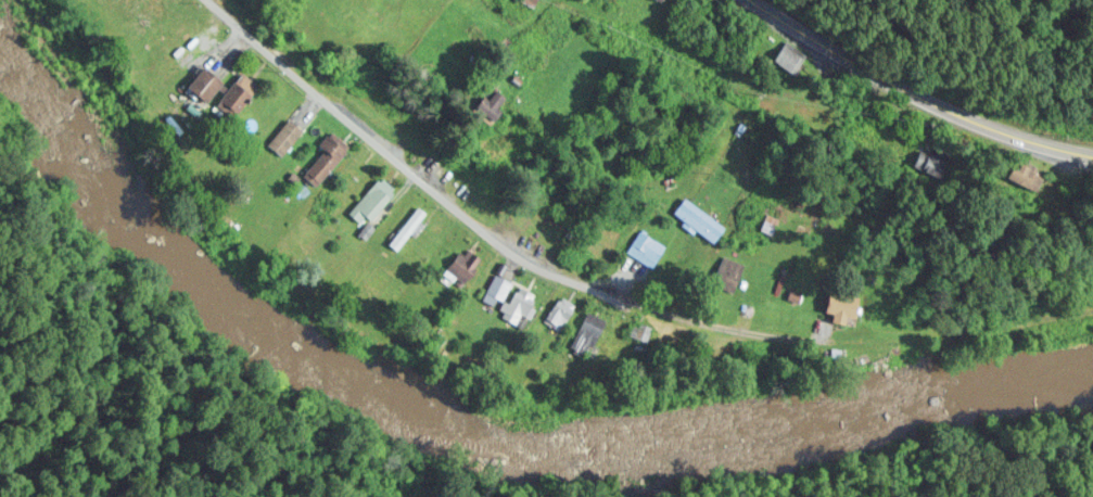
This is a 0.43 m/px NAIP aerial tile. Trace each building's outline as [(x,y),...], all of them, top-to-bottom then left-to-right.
[(812,53),(791,39),(777,58),(798,72),(812,53)] [(227,79),(207,64),(192,85),(212,101),(227,79)] [(219,99),(235,115),(263,87),(247,71),(219,99)] [(283,153),(306,130),(293,117),(270,139),(283,153)] [(327,149),(306,172),(319,184),(352,149),(332,130),(321,142),(327,149)] [(915,166),(947,176),(953,158),(921,147),(915,166)] [(364,219),(368,214),(376,219),(399,187),(379,173),(352,211),(364,219)] [(675,212),(717,242),(729,225),(687,195),(675,212)] [(430,212),(418,202),(389,242),(401,251),(430,212)] [(669,244),(643,228),(634,243),(659,259),(669,244)] [(740,282),(746,260),(724,254),(717,276),(740,282)] [(515,280),(498,271),(489,288),(505,297),(515,280)] [(519,321),(525,312),(531,316),(544,295),(520,281),(502,311),(519,321)] [(829,311),(839,312),(838,319),(862,322),(865,291),(831,288),(829,311)] [(579,302),(563,292),(547,318),(564,328),(579,302)] [(611,319),(590,308),(571,345),(592,356),(611,319)]
